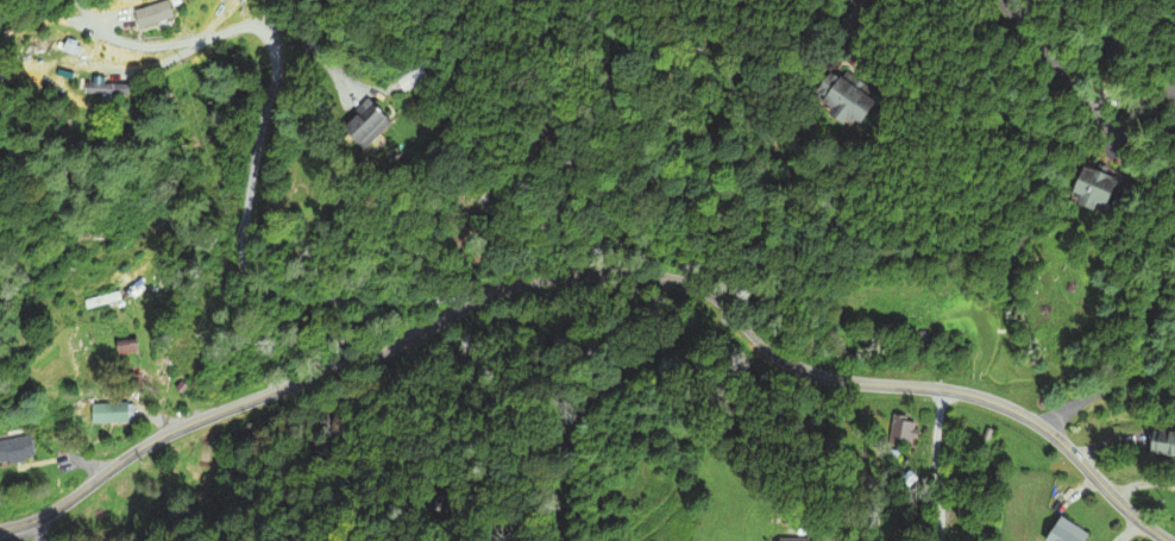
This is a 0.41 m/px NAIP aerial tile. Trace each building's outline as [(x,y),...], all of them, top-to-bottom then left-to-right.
[(398,92),(424,81),(417,65),(391,76),(398,92)] [(820,69),(800,96),(840,126),(860,99),(820,69)] [(116,76),(60,76),(60,93),(116,93),(116,76)] [(385,126),(372,107),(353,119),(351,115),(336,125),(351,148),(385,126)] [(1081,209),(1084,202),(1094,206),(1106,179),(1073,164),(1061,190),(1068,193),(1064,201),(1081,209)] [(123,303),(121,293),(86,301),(88,311),(123,303)] [(926,349),(926,333),(916,333),(915,348),(926,349)] [(114,353),(134,353),(134,341),(114,341),(114,353)] [(129,404),(88,404),(88,423),(129,423),(129,404)] [(909,418),(887,422),(891,446),(913,442),(909,418)] [(1148,458),(1174,457),(1174,433),(1163,434),(1164,441),(1148,442),(1148,458)] [(30,462),(30,440),(0,440),(0,462),(30,462)] [(1088,535),(1057,517),(1042,540),(1084,540),(1088,535)]
